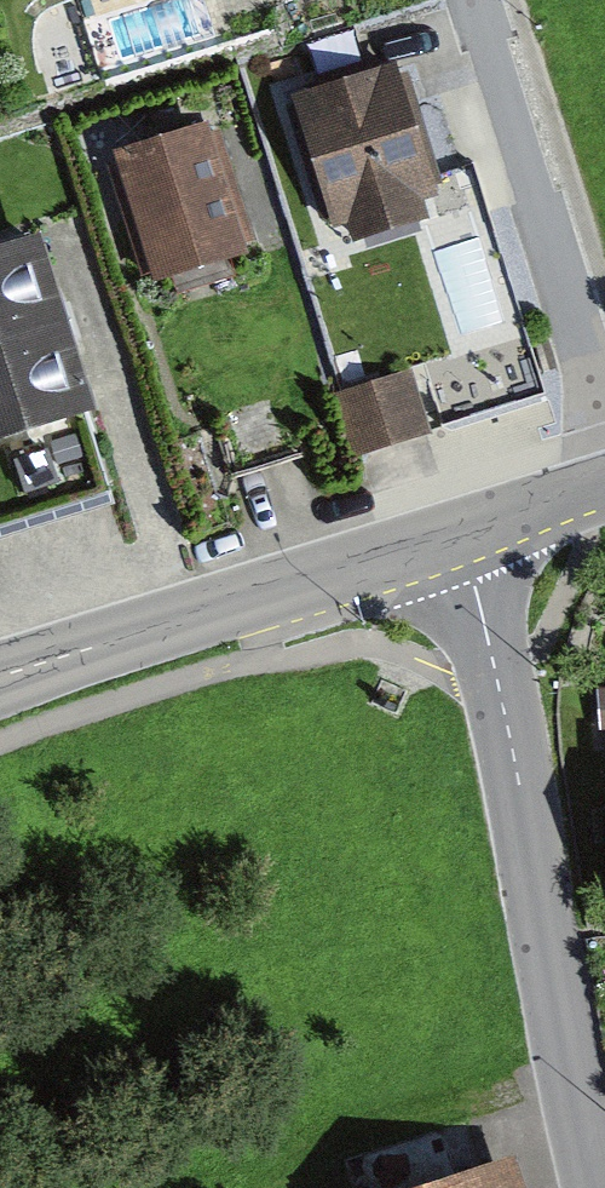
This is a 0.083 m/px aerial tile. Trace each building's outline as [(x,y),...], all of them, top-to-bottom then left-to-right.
[(423,209),(437,205),(395,70),(289,103),(331,238),(345,233),(351,253),(429,228),(423,209)] [(222,132),(117,164),(154,284),(259,252),(222,132)] [(0,258),(0,349),(75,326),(50,243),(0,258)] [(0,349),(0,447),(104,414),(75,326),(0,349)] [(353,463),(432,441),(414,377),(335,399),(353,463)] [(386,1187),(521,1187),(508,1149),(386,1187)]
